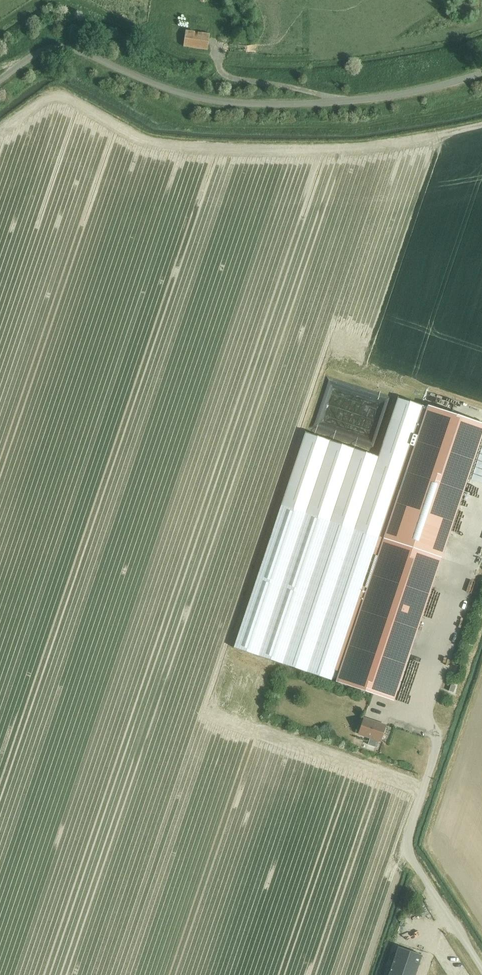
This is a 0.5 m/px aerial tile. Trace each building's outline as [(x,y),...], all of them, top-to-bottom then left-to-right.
[(189,31),(186,44),(208,49),(211,36),(189,31)] [(306,432),(234,648),(278,662),(331,680),(332,679),(333,679),(427,407),(423,406),(398,398),(379,456),(306,432)] [(333,679),(336,680),(336,682),(372,694),(394,701),(481,435),(481,426),(427,407),(333,679)] [(467,561),(462,579),(469,581),(474,563),(467,561)] [(303,711),(301,717),(308,720),(310,713),(303,711)] [(359,734),(380,741),(385,725),(364,718),(359,734)] [(422,955),(398,947),(389,974),(415,974),(422,955)]
